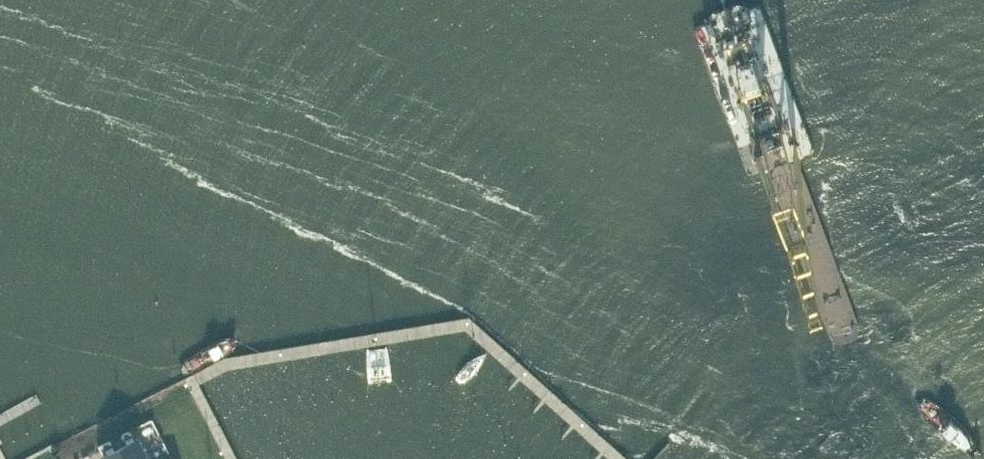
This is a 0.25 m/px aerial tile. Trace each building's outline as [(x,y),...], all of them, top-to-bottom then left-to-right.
[(139,442),(106,458),(148,458),(139,442)]
